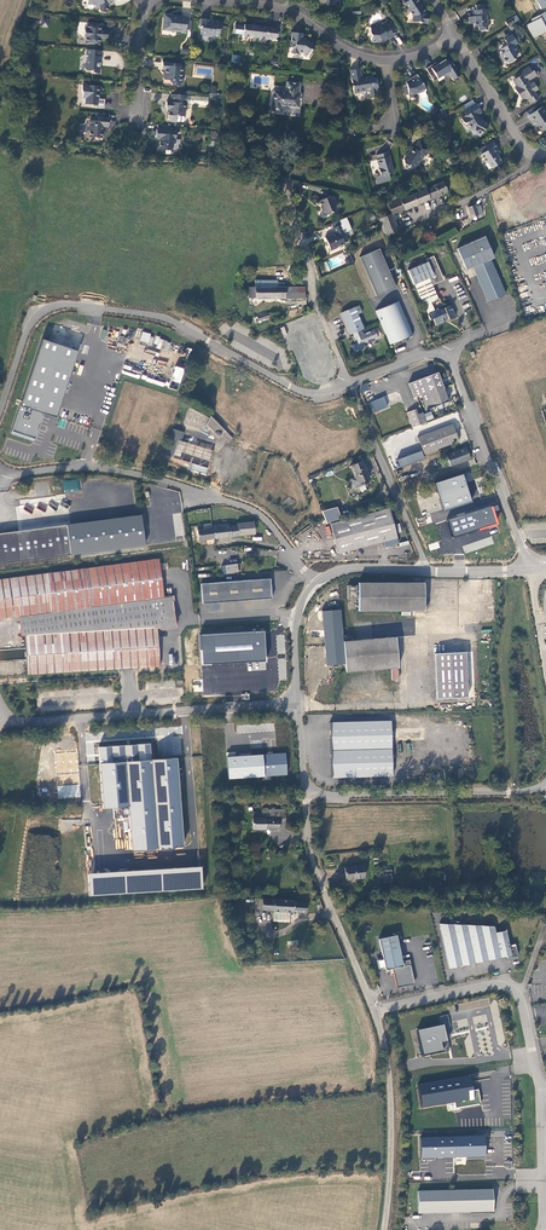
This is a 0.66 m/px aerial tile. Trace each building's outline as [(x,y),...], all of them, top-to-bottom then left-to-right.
[(113,0),(87,0),(87,5),(94,5),(96,7),(99,8),(99,10),(101,12),(107,12),(107,3),(113,4),(113,0)] [(421,4),(419,0),(408,0),(408,1),(405,3),(404,3),(406,6),(406,8),(407,11),(409,11),(412,16),(412,22),(421,22),(421,24),(428,24),(428,15),(427,15),(427,14),(424,8),(423,9),(420,5),(421,4)] [(537,4),(538,3),(541,9),(545,7),(545,0),(535,0),(537,4)] [(490,15),(489,9),(474,10),(475,16),(471,17),(471,22),(474,22),(475,27),(478,27),(480,26),(480,30),(488,30),(486,16),(490,15)] [(545,31),(545,14),(545,12),(530,19),(532,22),(527,25),(534,38),(545,31)] [(187,20),(187,17),(171,15),(171,16),(167,16),(167,18),(164,17),(162,30),(168,31),(170,30),(175,30),(176,32),(179,32),(180,31),(184,31),(184,33),(185,33),(186,30),(187,20)] [(41,17),(41,27),(48,27),(49,18),(41,17)] [(514,23),(511,18),(505,22),(508,27),(514,23)] [(221,28),(222,22),(213,22),(209,22),(209,20),(200,19),(199,27),(201,27),(200,28),(202,28),(201,34),(206,34),(207,36),(213,37),(213,36),(219,37),(220,29),(221,28)] [(397,32),(390,22),(387,25),(393,35),(397,32)] [(99,45),(99,38),(110,39),(111,31),(100,30),(101,24),(98,24),(87,23),(87,29),(84,29),(84,37),(86,37),(85,43),(99,45)] [(243,34),(244,25),(235,24),(234,33),(243,34)] [(277,28),(244,24),(244,25),(243,34),(243,36),(276,40),(277,28)] [(394,36),(393,35),(387,25),(382,27),(381,26),(377,28),(371,28),(370,34),(372,35),(371,42),(379,42),(383,40),(383,41),(388,38),(389,39),(394,36)] [(298,52),(302,53),(303,55),(306,56),(310,50),(312,49),(315,44),(305,38),(304,40),(302,40),(302,34),(292,32),(291,41),(295,41),(294,46),(293,46),(292,47),(291,53),(298,54),(298,52)] [(515,45),(517,43),(512,35),(504,40),(507,45),(501,49),(500,52),(502,54),(500,56),(504,63),(508,64),(517,59),(514,55),(519,52),(515,45)] [(100,62),(102,51),(87,49),(86,55),(87,55),(87,61),(85,62),(85,69),(86,70),(91,71),(92,73),(100,73),(100,67),(98,67),(99,62),(100,62)] [(231,62),(239,63),(240,55),(232,54),(231,62)] [(451,61),(449,63),(447,61),(440,65),(439,63),(438,63),(435,63),(426,69),(433,81),(443,76),(444,78),(449,75),(453,80),(454,81),(455,80),(456,79),(455,78),(460,75),(451,61)] [(179,67),(179,64),(162,62),(162,69),(164,70),(164,74),(165,75),(163,76),(163,79),(164,80),(169,80),(172,85),(178,86),(184,80),(181,77),(182,73),(183,72),(183,69),(182,67),(179,67)] [(520,94),(520,96),(526,97),(527,99),(528,98),(531,103),(538,98),(534,91),(538,89),(534,82),(530,85),(527,81),(536,75),(533,70),(532,72),(529,67),(521,72),(522,74),(513,80),(517,86),(515,87),(515,89),(517,94),(520,94)] [(372,75),(367,76),(364,81),(361,79),(361,77),(359,69),(350,70),(352,83),(353,83),(353,85),(352,86),(354,93),(359,92),(362,95),(365,92),(369,91),(370,97),(377,96),(376,90),(378,89),(376,78),(373,78),(372,75)] [(421,92),(427,91),(417,74),(410,79),(410,83),(406,83),(406,85),(402,86),(404,96),(408,95),(409,98),(412,98),(412,99),(415,99),(415,97),(417,97),(417,93),(419,93),(421,92)] [(271,110),(281,111),(281,106),(298,108),(300,93),(298,93),(300,83),(287,82),(286,92),(273,90),(271,110)] [(100,94),(100,86),(82,85),(82,91),(82,94),(83,94),(82,98),(85,98),(85,104),(93,105),(92,108),(104,108),(104,100),(98,99),(98,93),(100,94)] [(185,110),(187,108),(187,103),(188,96),(172,94),(171,102),(166,102),(166,108),(167,109),(169,109),(169,115),(168,115),(168,119),(170,121),(177,122),(177,116),(185,116),(185,110)] [(208,97),(188,96),(187,103),(190,103),(191,104),(207,106),(208,97)] [(466,109),(474,104),(472,100),(464,105),(466,109)] [(477,115),(481,113),(475,103),(466,109),(468,113),(465,115),(461,118),(463,122),(465,123),(466,124),(467,123),(471,130),(474,132),(475,134),(480,136),(484,129),(486,129),(489,124),(480,119),(477,115)] [(542,107),(528,116),(533,124),(535,122),(537,125),(536,127),(540,132),(541,132),(545,129),(545,113),(542,107)] [(104,118),(98,117),(98,119),(95,119),(95,121),(90,120),(89,126),(90,126),(89,131),(90,132),(89,137),(96,138),(97,140),(102,140),(102,136),(103,136),(104,130),(103,130),(103,127),(108,127),(108,123),(109,118),(104,118)] [(174,143),(175,143),(176,131),(169,130),(159,130),(156,129),(156,137),(157,137),(157,139),(161,139),(161,141),(160,141),(159,149),(170,150),(173,147),(174,143)] [(425,156),(431,148),(420,140),(414,148),(413,147),(404,159),(405,163),(406,164),(406,168),(410,171),(411,168),(412,168),(415,168),(424,155),(425,156)] [(496,150),(497,150),(492,141),(485,146),(487,150),(481,154),(486,163),(487,162),(491,168),(501,162),(497,155),(495,151),(496,150)] [(485,146),(478,150),(481,154),(487,150),(485,146)] [(394,172),(388,152),(376,155),(378,160),(377,160),(379,169),(381,176),(394,172)] [(429,199),(448,192),(443,182),(425,189),(429,199)] [(429,199),(425,189),(384,206),(386,212),(390,211),(391,214),(392,215),(429,199)] [(325,215),(336,210),(333,202),(333,200),(331,196),(319,201),(323,209),(322,210),(323,214),(325,215)] [(483,213),(480,205),(476,207),(475,205),(468,208),(471,218),(473,217),(473,218),(474,220),(476,220),(477,219),(478,218),(477,217),(476,216),(483,213)] [(386,236),(399,231),(392,215),(391,214),(379,219),(383,229),(386,236)] [(324,227),(327,235),(334,232),(331,224),(324,227)] [(345,233),(342,227),(341,224),(333,228),(335,234),(329,236),(325,237),(331,250),(336,248),(337,247),(337,246),(344,243),(341,235),(345,233)] [(494,258),(485,237),(457,249),(466,270),(473,267),(488,302),(505,294),(490,259),(494,258)] [(379,249),(360,257),(376,295),(396,287),(379,249)] [(341,255),(323,262),(327,271),(345,263),(341,255)] [(432,285),(444,280),(433,256),(426,260),(427,262),(407,271),(414,285),(415,285),(424,306),(424,305),(431,302),(438,299),(432,285)] [(274,287),(274,282),(256,282),(255,288),(255,299),(285,298),(285,287),(274,287)] [(305,298),(305,287),(285,287),(285,298),(305,298)] [(399,301),(376,311),(390,345),(413,335),(399,301)] [(437,309),(436,312),(431,302),(424,305),(429,315),(428,315),(430,320),(433,319),(435,326),(446,321),(445,319),(448,318),(449,320),(455,317),(450,306),(440,310),(437,309)] [(350,334),(352,333),(361,329),(364,328),(358,314),(355,307),(341,313),(350,334)] [(63,346),(78,350),(83,334),(71,330),(70,332),(66,331),(64,338),(57,336),(59,331),(53,329),(50,339),(64,343),(63,346)] [(361,329),(352,333),(353,336),(352,337),(354,341),(355,341),(357,343),(351,346),(354,353),(366,348),(364,344),(368,342),(368,343),(374,340),(378,338),(374,329),(364,333),(362,332),(361,329)] [(154,336),(142,333),(140,342),(152,345),(154,336)] [(153,346),(168,351),(171,341),(155,337),(153,346)] [(78,352),(40,339),(8,433),(33,441),(42,414),(55,418),(78,352)] [(176,366),(171,380),(181,383),(185,369),(176,366)] [(448,401),(437,373),(409,383),(414,397),(421,395),(427,409),(448,401)] [(171,381),(169,388),(177,390),(179,384),(171,381)] [(369,389),(366,383),(361,386),(359,391),(360,393),(369,389)] [(387,407),(383,397),(369,403),(373,413),(387,407)] [(421,424),(415,409),(406,412),(411,428),(421,424)] [(422,412),(417,414),(421,424),(426,422),(422,412)] [(232,438),(210,415),(206,425),(219,438),(222,435),(229,441),(232,438)] [(392,419),(386,421),(389,429),(395,427),(392,419)] [(459,441),(453,424),(417,437),(423,454),(459,441)] [(181,441),(184,433),(173,429),(165,455),(173,457),(178,440),(181,441)] [(205,475),(213,451),(181,441),(178,440),(173,457),(193,464),(191,471),(198,473),(198,472),(201,473),(201,474),(205,475)] [(450,467),(470,459),(466,448),(446,455),(450,467)] [(422,451),(397,460),(400,467),(425,458),(422,451)] [(363,480),(369,478),(362,461),(350,466),(355,477),(357,483),(363,480)] [(464,474),(436,483),(443,510),(472,502),(464,474)] [(363,480),(357,483),(355,477),(351,479),(355,488),(364,485),(363,480)] [(80,491),(79,479),(63,481),(64,493),(80,491)] [(453,536),(499,525),(496,511),(499,510),(498,506),(449,518),(453,536)] [(342,520),(337,507),(322,511),(327,524),(342,520)] [(389,508),(330,524),(338,553),(384,541),(385,547),(398,543),(389,508)] [(82,553),(83,561),(182,548),(178,518),(80,531),(82,545),(70,547),(67,525),(0,533),(0,564),(82,553)] [(255,534),(253,522),(237,523),(237,525),(238,535),(255,534)] [(229,526),(229,524),(212,526),(212,528),(214,538),(230,536),(229,526)] [(230,536),(238,535),(237,525),(229,526),(230,536)] [(212,528),(197,530),(199,540),(214,538),(212,528)] [(464,551),(481,548),(480,542),(463,545),(464,551)] [(159,559),(0,580),(0,618),(18,616),(21,635),(25,635),(27,674),(159,666),(157,628),(176,625),(172,596),(164,597),(160,569),(159,559)] [(237,564),(225,565),(226,574),(238,572),(237,564)] [(270,578),(201,583),(202,603),(271,598),(270,578)] [(358,583),(358,611),(424,611),(423,582),(358,583)] [(347,599),(356,599),(356,585),(347,585),(347,599)] [(254,650),(265,649),(263,630),(251,631),(253,650),(254,650)] [(398,668),(395,637),(343,641),(345,672),(398,668)] [(0,650),(0,660),(11,659),(10,649),(0,650)] [(437,699),(467,697),(465,652),(435,653),(437,699)] [(392,776),(390,721),(329,722),(331,778),(392,776)] [(180,736),(156,738),(158,757),(182,754),(180,736)] [(184,848),(179,758),(152,760),(151,743),(99,747),(102,809),(129,807),(132,851),(184,848)] [(76,752),(55,753),(56,774),(78,773),(76,752)] [(228,779),(287,776),(286,753),(227,756),(228,779)] [(67,778),(67,774),(60,775),(60,783),(78,783),(78,773),(72,774),(73,778),(67,778)] [(57,785),(57,798),(80,798),(80,786),(57,785)] [(285,823),(285,810),(262,810),(262,812),(252,812),(252,829),(279,829),(279,823),(285,823)] [(364,877),(363,865),(344,867),(346,880),(364,877)] [(89,894),(203,890),(202,868),(88,872),(89,894)] [(392,882),(391,874),(382,874),(383,883),(392,882)] [(294,900),(262,899),(262,910),(274,910),(291,911),(306,912),(306,902),(294,901),(294,900)] [(290,922),(291,911),(274,910),(274,921),(290,922)] [(494,927),(439,925),(449,969),(500,958),(495,933),(494,927)] [(505,931),(495,933),(500,958),(507,956),(510,955),(511,958),(517,956),(515,944),(509,946),(505,931)] [(397,936),(379,940),(384,960),(378,961),(380,970),(386,969),(386,971),(393,970),(395,975),(397,989),(415,985),(411,966),(404,967),(403,963),(398,940),(397,936)] [(441,1016),(444,1027),(450,1025),(447,1015),(441,1016)] [(443,1026),(416,1031),(422,1057),(448,1052),(443,1026)] [(469,1077),(417,1086),(421,1107),(454,1102),(455,1109),(480,1105),(478,1091),(471,1091),(469,1077)] [(484,1138),(420,1140),(420,1160),(484,1158),(484,1138)] [(492,1190),(417,1192),(418,1215),(493,1213),(492,1190)]
